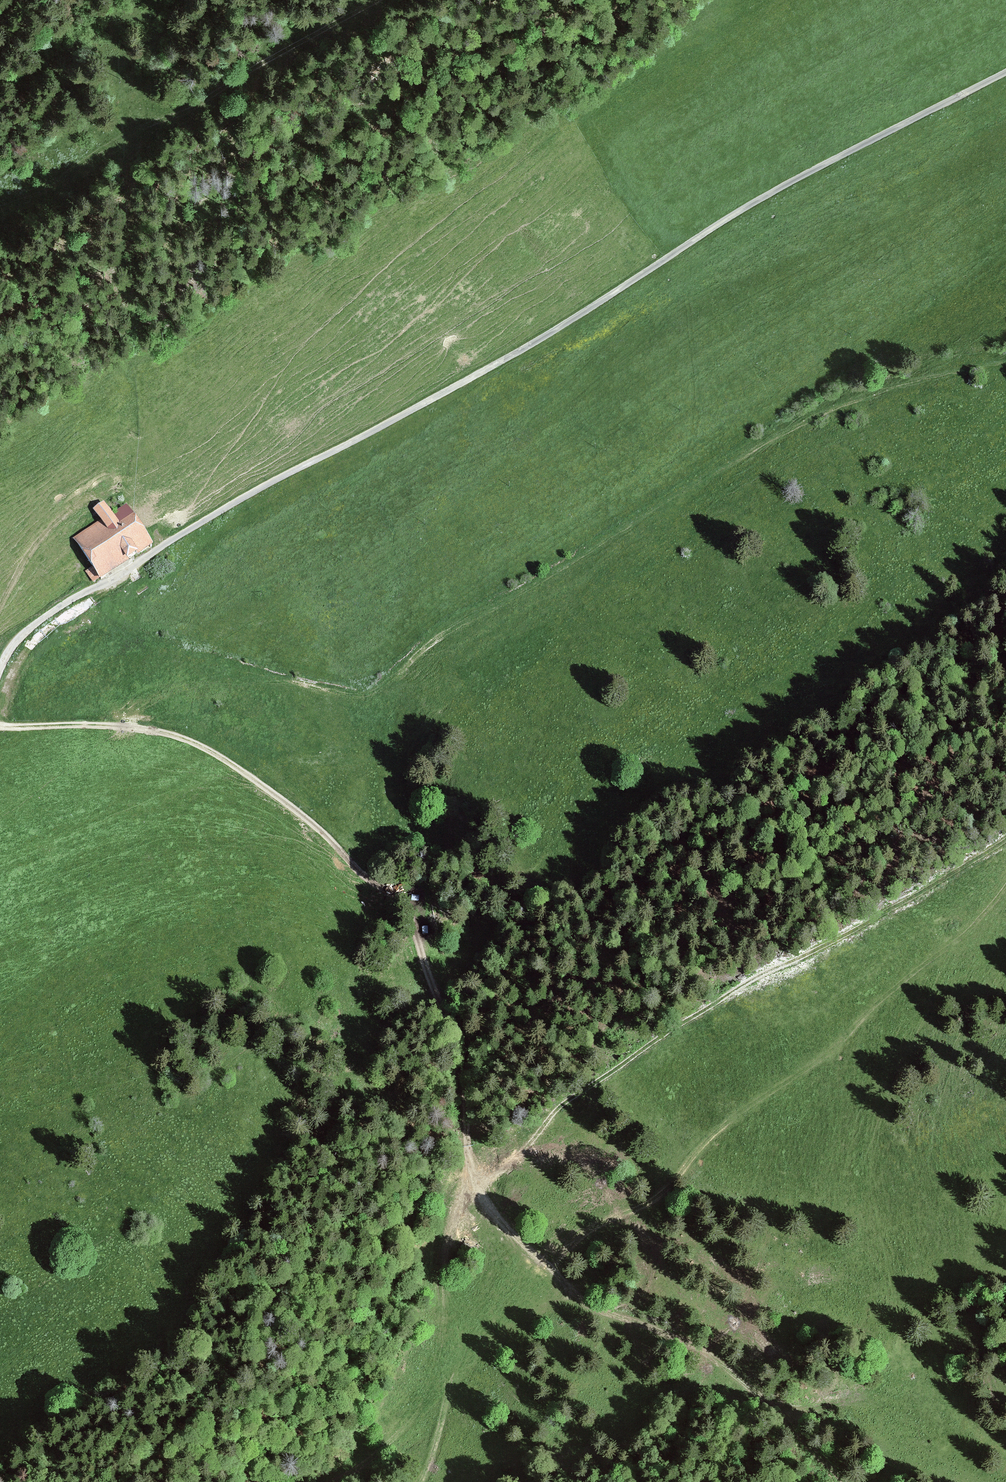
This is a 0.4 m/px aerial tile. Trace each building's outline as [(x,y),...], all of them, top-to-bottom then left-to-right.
[(100,522),(73,539),(91,569),(86,572),(93,583),(98,580),(100,582),(154,548),(126,505),(111,515),(105,504),(93,511),(100,522)]
